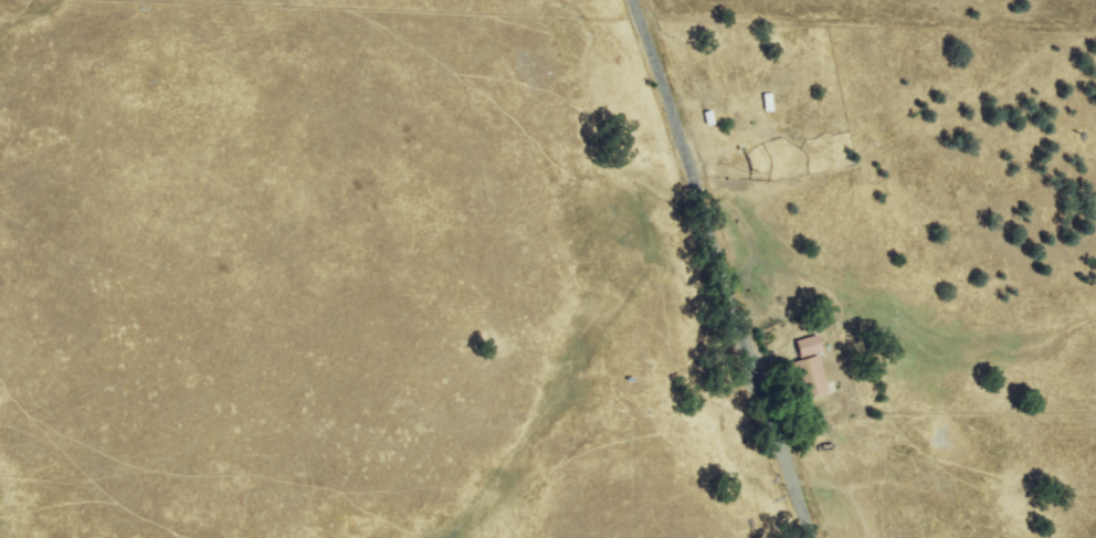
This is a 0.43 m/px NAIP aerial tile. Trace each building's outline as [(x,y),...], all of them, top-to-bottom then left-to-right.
[(818,336),(821,349),(801,356),(798,342),(818,336)] [(819,358),(828,391),(802,398),(793,365),(819,358)]
